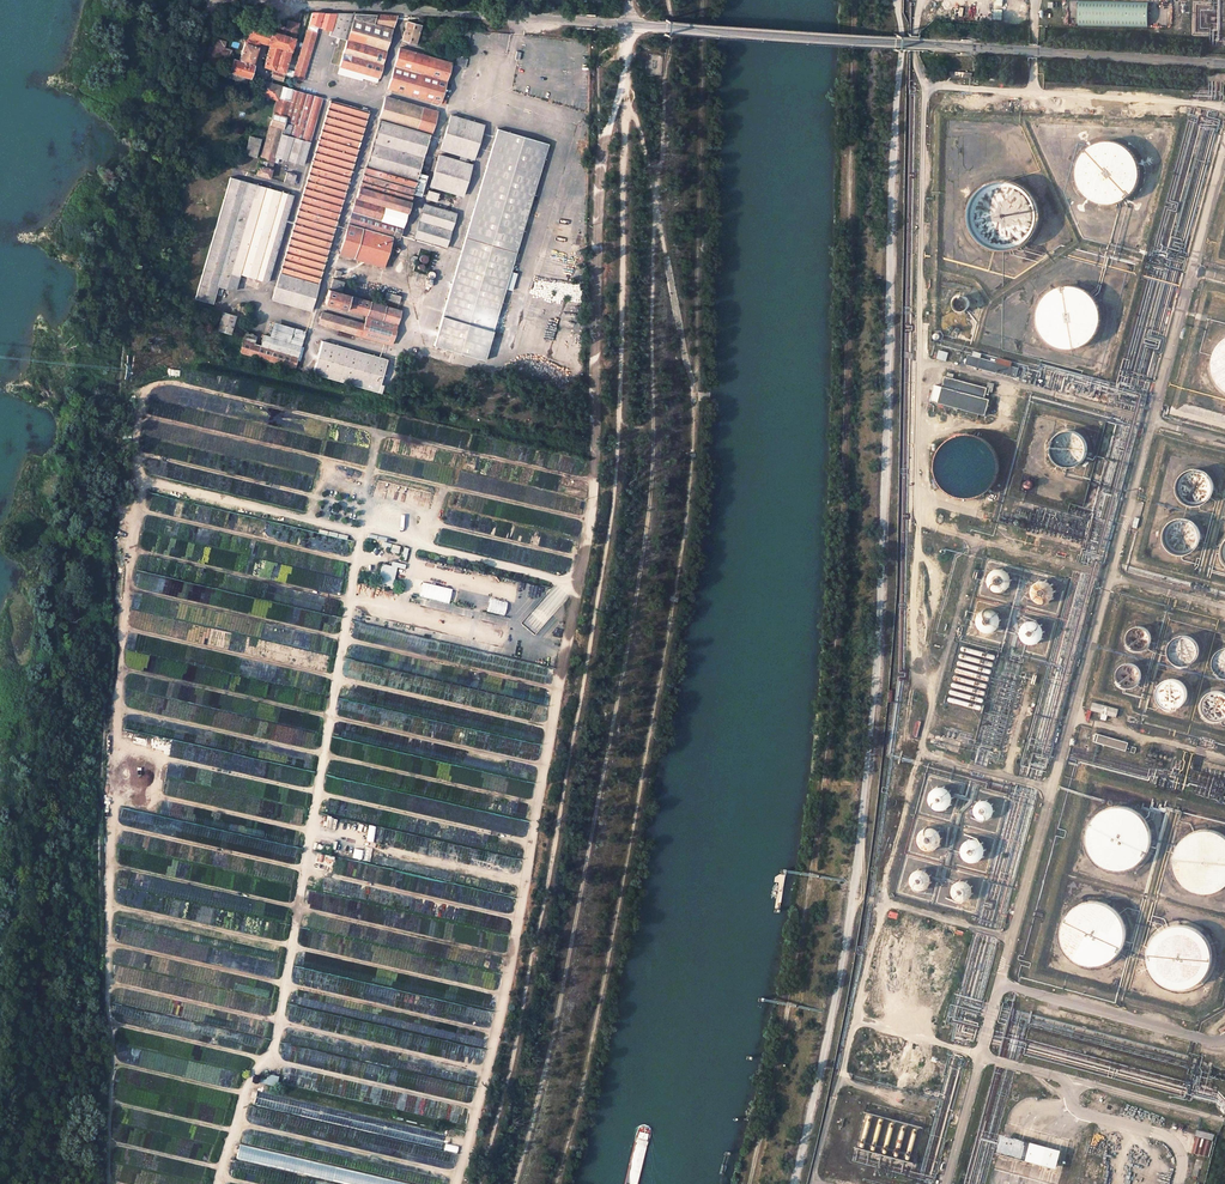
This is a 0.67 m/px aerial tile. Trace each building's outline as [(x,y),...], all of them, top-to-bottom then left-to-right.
[(339,66),(378,77),(396,16),(352,13),(311,13),(293,77),(302,80),(318,26),(331,30),(329,34),(347,40),(339,66)] [(296,32),(299,23),(288,20),(286,27),(278,25),(276,32),(249,25),(245,38),(259,42),(258,43),(270,46),(291,52),(294,39),(283,36),(285,29),(296,32)] [(419,25),(406,21),(401,39),(407,41),(407,43),(413,45),(419,25)] [(467,29),(463,28),(460,43),(469,44),(471,33),(466,32),(467,29)] [(294,39),(296,32),(285,29),(283,36),(294,39)] [(245,38),(239,61),(234,60),(230,72),(248,77),(258,43),(259,42),(245,38)] [(214,42),(213,47),(209,45),(206,55),(215,57),(216,53),(226,56),(227,51),(223,50),(224,45),(214,42)] [(282,81),(291,52),(270,46),(264,67),(274,70),(272,78),(282,81)] [(450,63),(399,48),(388,88),(439,103),(450,63)] [(455,59),(454,64),(464,67),(465,62),(455,59)] [(339,66),(337,74),(362,81),(363,79),(376,83),(378,77),(339,66)] [(321,98),(271,83),(263,82),(260,94),(276,99),(256,175),(269,178),(273,162),(274,162),(276,157),(302,164),(321,98)] [(435,111),(385,96),(340,253),(390,268),(435,111)] [(368,114),(329,102),(272,299),(310,310),(368,114)] [(483,125),(450,115),(429,185),(462,195),(483,125)] [(548,144),(497,129),(433,345),(484,360),(548,144)] [(261,139),(250,137),(245,153),(256,156),(261,139)] [(1089,196),(1093,199),(1097,201),(1102,203),(1107,204),(1112,204),(1118,203),(1123,201),(1127,199),(1131,196),(1134,193),(1137,189),(1139,185),(1140,180),(1141,176),(1141,171),(1140,166),(1139,162),(1137,158),(1135,154),(1132,150),(1128,147),(1124,145),(1120,143),(1116,142),(1111,141),(1107,142),(1102,142),(1098,144),(1093,146),(1089,149),(1085,153),(1082,158),(1080,162),(1079,167),(1079,172),(1079,178),(1080,183),(1082,187),(1085,192),(1089,196)] [(284,182),(292,184),(295,175),(286,172),(284,182)] [(292,195),(230,178),(195,298),(212,303),(217,286),(234,291),(239,274),(267,281),(292,195)] [(969,215),(969,221),(971,226),(973,232),(976,236),(979,241),(984,244),(988,247),(994,249),(999,251),(1005,251),(1010,251),(1016,249),(1021,247),(1026,244),(1030,241),(1034,236),(1037,231),(1039,226),(1040,221),(1041,215),(1040,210),(1039,204),(1037,199),(1034,194),(1030,190),(1026,186),(1021,183),(1016,181),(1010,180),(1005,179),(999,180),(993,181),(988,183),(983,186),(979,190),(975,194),(973,199),(970,204),(969,210),(969,215)] [(439,193),(428,190),(425,198),(436,202),(439,193)] [(456,213),(424,203),(414,237),(446,247),(456,213)] [(433,253),(420,249),(417,257),(412,255),(410,261),(415,262),(413,270),(426,274),(433,253)] [(344,281),(332,278),(330,287),(341,291),(344,281)] [(1080,287),(1075,286),(1070,286),(1065,286),(1060,287),(1056,289),(1052,291),(1048,294),(1045,298),(1043,301),(1041,306),(1039,310),(1039,315),(1039,319),(1039,324),(1041,328),(1043,333),(1045,336),(1048,340),(1052,343),(1056,345),(1060,347),(1065,348),(1070,349),(1075,348),(1080,347),(1085,345),(1089,342),(1093,338),(1096,334),(1099,330),(1101,325),(1101,319),(1101,314),(1101,309),(1099,304),(1096,300),(1093,295),(1089,292),(1085,289),(1080,287)] [(269,293),(257,290),(239,352),(294,368),(304,331),(293,328),(289,342),(270,337),(264,335),(260,345),(254,344),(269,293)] [(322,312),(318,323),(390,344),(400,310),(392,308),(393,304),(386,302),(385,306),(329,290),(325,302),(367,315),(364,323),(322,312)] [(400,296),(387,292),(385,298),(398,302),(400,296)] [(962,296),(959,297),(957,298),(955,301),(955,304),(956,307),(958,310),(961,311),(964,311),(967,309),(969,307),(970,304),(970,301),(968,298),(966,296),(962,296)] [(235,316),(223,313),(217,329),(230,333),(235,316)] [(293,328),(274,323),(270,337),(289,342),(293,328)] [(1222,342),(1219,345),(1216,349),(1215,354),(1213,358),(1213,363),(1213,367),(1214,372),(1215,377),(1217,381),(1220,385),(1223,388),(1224,389),(1224,339),(1222,342)] [(387,359),(322,341),(313,374),(377,392),(387,359)] [(988,388),(946,377),(939,403),(985,416),(990,400),(986,398),(988,388)] [(1059,435),(1057,438),(1055,440),(1053,443),(1053,446),(1052,449),(1052,452),(1053,455),(1054,458),(1056,460),(1058,462),(1060,464),(1063,466),(1066,467),(1069,467),(1072,467),(1075,467),(1078,466),(1080,465),(1082,463),(1084,461),(1086,459),(1087,457),(1088,454),(1089,451),(1089,449),(1088,446),(1088,444),(1087,441),(1085,439),(1084,437),(1082,435),(1079,434),(1077,432),(1074,432),(1072,431),(1069,431),(1067,432),(1064,432),(1061,434),(1059,435)] [(999,464),(998,458),(996,454),(994,449),(990,445),(987,442),(982,439),(977,437),(972,436),(967,435),(962,436),(958,437),(954,439),(950,441),(946,444),(943,448),(940,452),(939,456),(937,460),(937,465),(937,469),(937,474),(939,478),(941,483),(943,486),(947,490),(950,493),(954,495),(959,497),(963,498),(968,498),(973,498),(978,496),(983,494),(988,491),(991,488),(994,484),(997,479),(998,474),(999,469),(999,464)] [(1204,505),(1207,503),(1209,501),(1213,496),(1214,493),(1215,487),(1214,481),(1211,475),(1206,471),(1203,470),(1197,469),(1191,469),(1189,470),(1184,473),(1180,477),(1178,482),(1177,485),(1177,491),(1179,496),(1180,498),(1182,500),(1186,504),(1191,506),(1198,506),(1204,505)] [(1197,525),(1192,521),(1189,520),(1183,518),(1177,519),(1174,520),(1170,523),(1168,525),(1165,530),(1164,533),(1163,538),(1165,544),(1167,549),(1171,552),(1174,554),(1179,556),(1182,556),(1187,556),(1193,553),(1197,549),(1199,546),(1200,543),(1201,537),(1200,531),(1197,525)] [(398,553),(399,547),(392,545),(390,551),(398,553)] [(381,564),(377,582),(392,586),(396,568),(404,569),(405,565),(391,562),(390,566),(381,564)] [(1006,587),(1009,584),(1010,582),(1010,578),(1010,574),(1008,571),(1005,568),(1004,567),(1000,566),(995,567),(990,570),(988,573),(987,578),(988,581),(990,586),(992,588),(997,590),(1001,589),(1005,588),(1006,587)] [(1054,594),(1055,591),(1055,589),(1054,585),(1052,582),(1048,579),(1043,578),(1038,579),(1034,582),(1032,585),(1031,590),(1033,595),(1035,598),(1039,601),(1043,601),(1047,601),(1050,599),(1052,598),(1054,594)] [(448,603),(451,589),(421,582),(418,597),(448,603)] [(489,599),(486,611),(504,616),(507,603),(489,599)] [(994,630),(996,627),(997,625),(997,621),(997,619),(995,616),(993,613),(989,611),(985,611),(980,612),(977,615),(975,618),(974,623),(975,626),(978,631),(982,633),(988,634),(991,632),(994,630)] [(1019,634),(1020,639),(1021,640),(1025,644),(1028,645),(1032,645),(1035,644),(1037,643),(1040,640),(1042,637),(1042,633),(1042,631),(1040,628),(1038,625),(1036,623),(1032,622),(1029,622),(1024,624),(1021,626),(1019,631),(1019,634)] [(1150,643),(1152,640),(1152,638),(1151,634),(1150,632),(1148,629),(1144,627),(1140,626),(1137,626),(1132,629),(1130,631),(1128,636),(1128,641),(1131,646),(1135,649),(1139,650),(1143,649),(1144,649),(1148,647),(1150,643)] [(1196,658),(1197,656),(1198,653),(1198,649),(1196,645),(1195,643),(1191,640),(1187,638),(1183,638),(1181,638),(1177,639),(1174,642),(1171,647),(1170,651),(1172,657),(1175,662),(1180,664),(1185,665),(1189,664),(1193,661),(1196,658)] [(997,662),(959,650),(956,659),(995,670),(997,662)] [(1219,653),(1217,655),(1215,659),(1215,662),(1215,666),(1217,670),(1220,674),(1222,675),(1224,676),(1224,650),(1222,651),(1219,653)] [(1140,670),(1138,667),(1137,666),(1132,664),(1128,663),(1124,665),(1122,666),(1119,668),(1117,672),(1117,676),(1118,680),(1119,682),(1121,685),(1123,686),(1127,688),(1131,688),(1136,686),(1139,684),(1141,681),(1142,675),(1140,670)] [(1182,703),(1184,699),(1185,698),(1185,692),(1184,688),(1182,685),(1179,682),(1175,681),(1171,680),(1169,681),(1165,682),(1162,685),(1160,689),(1159,693),(1159,698),(1160,700),(1163,703),(1167,706),(1171,707),(1173,707),(1177,706),(1182,703)] [(1212,694),(1210,695),(1207,698),(1205,699),(1204,704),(1204,708),(1205,712),(1208,716),(1212,718),(1216,719),(1221,719),(1223,718),(1224,716),(1224,695),(1222,693),(1216,693),(1212,694)] [(340,709),(369,716),(371,707),(342,700),(340,709)] [(1119,709),(1094,702),(1091,710),(1116,717),(1119,709)] [(1128,743),(1097,733),(1094,742),(1126,751),(1128,743)] [(527,743),(525,751),(539,754),(540,746),(527,743)] [(372,783),(373,776),(335,768),(334,774),(372,783)] [(370,802),(374,786),(326,775),(322,791),(370,802)] [(942,810),(946,809),(947,808),(950,806),(951,804),(953,801),(953,797),(952,793),(949,790),(948,789),(944,787),(941,787),(936,788),(932,792),(931,795),(930,800),(931,803),(933,806),(937,809),(942,810)] [(371,823),(374,808),(330,798),(326,813),(371,823)] [(982,818),(987,818),(989,817),(992,815),(994,812),(994,808),(993,803),(991,801),(988,799),(983,798),(980,799),(977,801),(975,804),(974,809),(975,812),(977,815),(979,817),(982,818)] [(1104,813),(1097,818),(1091,828),(1089,836),(1090,847),(1094,856),(1101,863),(1110,867),(1121,869),(1131,866),(1139,861),(1145,853),(1148,842),(1148,832),(1143,822),(1136,815),(1127,810),(1115,809),(1104,813)] [(120,810),(118,819),(295,855),(297,846),(120,810)] [(366,841),(373,843),(376,827),(368,826),(366,841)] [(940,833),(937,830),(934,830),(932,829),(927,831),(923,834),(921,838),(920,841),(921,843),(922,846),(924,848),(926,850),(929,851),(931,851),(936,850),(939,848),(942,845),(942,842),(943,839),(942,836),(940,833)] [(1185,841),(1179,850),(1177,859),(1178,870),(1182,879),(1189,886),(1198,890),(1209,891),(1219,889),(1224,884),(1224,839),(1224,837),(1215,833),(1203,832),(1192,836),(1185,841)] [(965,846),(963,850),(963,851),(964,855),(966,859),(970,862),(974,863),(977,862),(982,860),(984,858),(986,853),(985,849),(984,845),(980,842),(976,840),(972,841),(968,842),(965,846)] [(365,847),(363,860),(369,862),(372,848),(365,847)] [(361,860),(363,851),(354,849),(352,858),(361,860)] [(518,868),(520,860),(497,855),(497,859),(508,861),(507,865),(518,868)] [(915,873),(913,876),(912,877),(912,880),(912,884),(914,887),(918,890),(922,890),(926,890),(929,888),(931,884),(932,880),(931,876),(929,874),(926,871),(922,870),(918,871),(915,873)] [(959,882),(956,884),(956,885),(954,888),(953,892),(954,896),(956,899),(960,901),(963,902),(967,901),(970,899),(972,896),(973,893),(973,889),(971,885),(967,883),(963,882),(959,882)] [(1079,907),(1072,913),(1066,922),(1064,930),(1065,942),(1069,951),(1076,958),(1085,962),(1096,963),(1106,961),(1114,955),(1120,948),(1123,937),(1122,926),(1118,917),(1111,909),(1102,905),(1090,904),(1079,907)] [(1167,930),(1160,936),(1154,945),(1152,953),(1153,964),(1157,973),(1164,980),(1172,984),(1183,986),(1193,983),(1202,978),(1207,970),(1211,959),(1210,949),(1206,939),(1198,932),(1190,927),(1178,926),(1167,930)] [(254,1043),(255,1036),(114,1007),(113,1014),(254,1043)] [(303,1011),(302,1019),(377,1034),(379,1025),(303,1011)] [(371,1058),(371,1057),(374,1058),(375,1054),(373,1053),(375,1048),(363,1045),(361,1056),(371,1058)] [(471,1096),(473,1085),(288,1047),(287,1056),(408,1080),(407,1085),(398,1083),(397,1087),(424,1092),(425,1087),(471,1096)] [(473,1050),(473,1057),(483,1058),(484,1051),(473,1050)] [(260,1073),(258,1083),(276,1087),(278,1077),(260,1073)] [(314,1110),(315,1103),(256,1091),(253,1106),(314,1118),(316,1111),(314,1110)] [(349,1115),(348,1124),(251,1111),(250,1118),(254,1118),(253,1125),(283,1129),(283,1132),(302,1134),(303,1132),(369,1141),(367,1152),(387,1155),(387,1158),(454,1167),(457,1146),(444,1144),(446,1132),(385,1124),(385,1120),(349,1115)] [(1062,1152),(1001,1136),(995,1156),(1057,1172),(1062,1152)] [(1197,1138),(1193,1154),(1209,1158),(1213,1143),(1197,1138)] [(429,1183),(237,1150),(235,1163),(354,1183),(429,1183)] [(1196,1161),(1192,1178),(1198,1179),(1202,1162),(1196,1161)] [(233,1165),(232,1170),(237,1171),(235,1180),(257,1183),(341,1183),(233,1165)]
